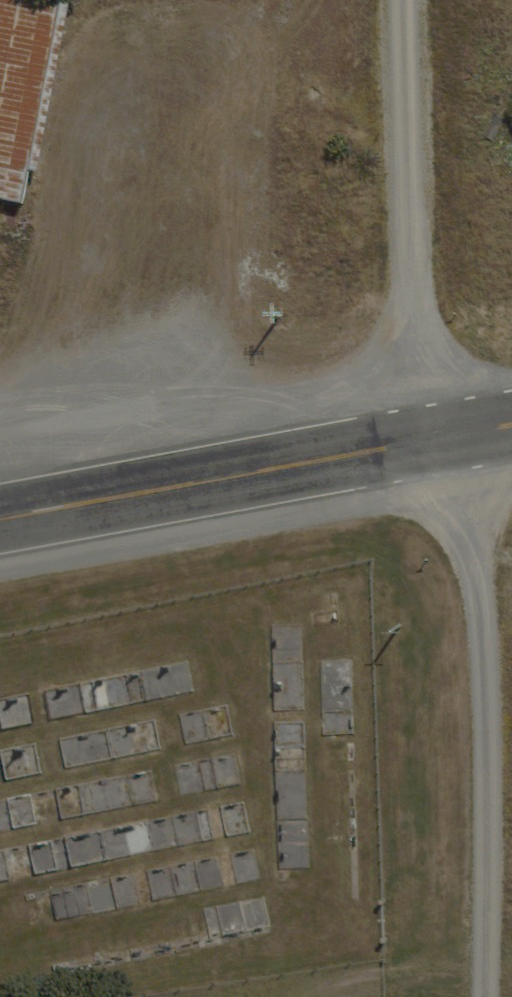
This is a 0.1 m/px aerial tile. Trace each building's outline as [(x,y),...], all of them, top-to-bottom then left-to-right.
[(79,0),(0,0),(0,189),(33,195),(40,160),(51,162),(79,0)]
